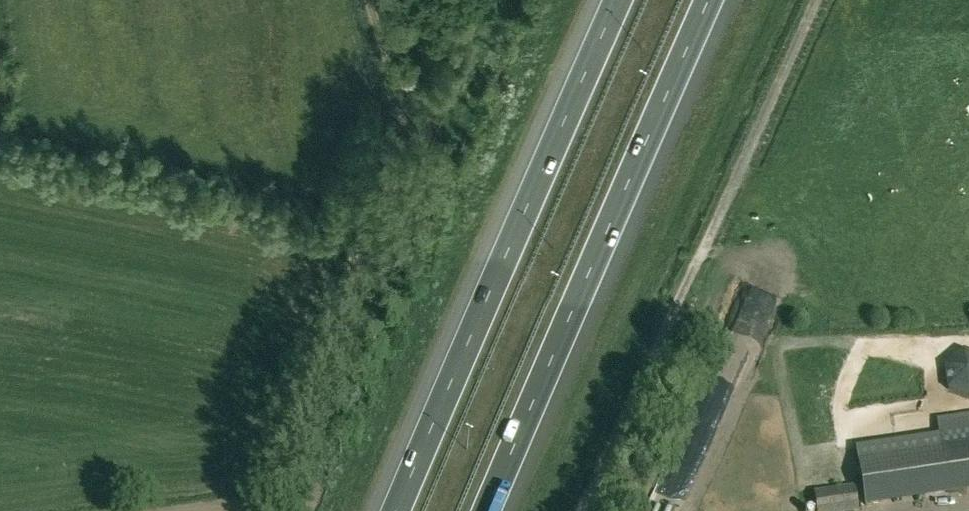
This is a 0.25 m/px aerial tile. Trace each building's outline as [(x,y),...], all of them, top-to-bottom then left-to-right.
[(956,335),(954,386),(968,386),(968,336),(956,335)] [(936,421),(948,497),(968,494),(968,416),(936,421)] [(855,487),(813,493),(816,510),(858,510),(855,487)]
